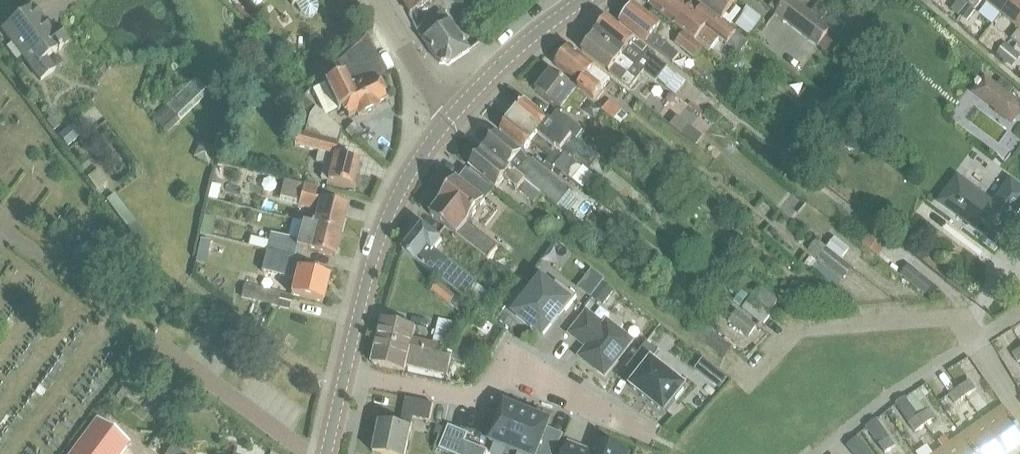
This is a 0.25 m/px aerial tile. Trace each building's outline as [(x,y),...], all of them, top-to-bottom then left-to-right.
[(296,4),(301,13),(305,16),(309,17),(314,16),(317,13),(318,8),(317,4),(315,0),(289,0),(293,6),(296,4)] [(434,0),(433,0),(401,0),(409,15),(434,0)] [(722,21),(703,7),(700,11),(692,4),(688,9),(678,0),(655,0),(651,6),(684,32),(703,47),(710,52),(720,39),(728,45),(737,33),(722,21)] [(722,21),(737,2),(734,0),(695,0),(703,7),(722,21)] [(830,29),(792,0),(788,0),(776,15),(819,48),(832,31),(830,29)] [(954,13),(960,18),(961,16),(964,12),(968,7),(971,3),(968,0),(964,0),(958,8),(954,13)] [(968,7),(975,12),(983,2),(1000,15),(1001,16),(1014,0),(974,0),(972,3),(968,7)] [(1001,16),(1019,31),(1019,0),(1014,0),(1001,16)] [(820,2),(812,13),(824,22),(832,11),(820,2)] [(673,64),(680,55),(654,35),(661,25),(635,4),(620,23),(673,64)] [(47,59),(69,42),(57,26),(52,30),(33,5),(2,29),(41,81),(55,70),(47,59)] [(964,12),(961,16),(967,22),(975,12),(968,7),(964,12)] [(749,9),(736,25),(750,36),(763,19),(749,9)] [(469,52),(448,22),(441,13),(416,30),(422,39),(439,63),(439,65),(447,66),(469,52)] [(597,35),(645,73),(656,81),(668,66),(656,57),(657,56),(635,39),(609,19),(597,35)] [(838,19),(830,29),(832,31),(844,40),(852,30),(838,19)] [(695,57),(703,47),(684,32),(676,42),(695,57)] [(645,73),(597,35),(584,51),(623,82),(632,89),(644,73),(645,73)] [(341,69),(321,79),(324,85),(332,99),(337,111),(344,108),(349,118),(357,114),(358,117),(380,106),(379,103),(386,100),(377,80),(386,76),(368,39),(340,69),(341,69)] [(1005,63),(1015,51),(1007,44),(997,56),(1005,63)] [(610,79),(595,67),(570,47),(556,66),(580,84),(578,86),(594,99),(602,89),(610,79)] [(1015,51),(1005,63),(1014,69),(1019,61),(1019,55),(1015,51)] [(581,108),(587,99),(552,71),(537,90),(562,110),(570,100),(581,108)] [(974,94),(1011,123),(1019,112),(1019,104),(1010,96),(1015,91),(1002,81),(998,86),(987,77),(982,84),(979,81),(976,85),(979,87),(974,94)] [(167,134),(209,93),(195,79),(152,119),(167,134)] [(303,97),(297,104),(310,116),(316,109),(303,97)] [(550,121),(525,101),(513,115),(555,150),(557,148),(566,155),(567,154),(574,160),(578,155),(566,145),(571,138),(550,121)] [(610,101),(603,110),(615,120),(622,111),(610,101)] [(711,106),(701,117),(726,137),(735,126),(711,106)] [(298,133),(295,149),(318,154),(316,163),(326,165),(322,180),(328,182),(352,188),(359,161),(335,155),(342,131),(316,109),(310,116),(305,135),(298,133)] [(553,116),(550,120),(576,139),(583,130),(557,111),(553,116)] [(555,150),(513,115),(501,130),(525,151),(531,144),(549,158),(547,160),(572,181),(582,169),(565,156),(566,155),(557,148),(555,150)] [(676,117),(671,124),(684,135),(690,127),(676,117)] [(52,118),(47,122),(54,131),(59,127),(52,118)] [(354,123),(344,134),(353,142),(363,131),(354,123)] [(59,135),(68,146),(79,138),(71,126),(59,135)] [(690,127),(684,135),(696,144),(702,137),(690,127)] [(800,127),(792,136),(798,141),(806,133),(800,127)] [(499,133),(486,148),(542,194),(558,207),(570,192),(499,133)] [(874,143),(854,136),(849,149),(869,156),(874,143)] [(542,194),(486,148),(481,155),(477,152),(469,161),(473,164),(471,167),(497,188),(504,179),(534,204),(542,194)] [(218,165),(218,182),(233,182),(233,165),(218,165)] [(98,170),(88,177),(97,190),(107,183),(98,170)] [(493,191),(466,170),(458,181),(457,181),(441,202),(442,203),(431,217),(487,261),(497,249),(466,225),(493,191)] [(939,203),(995,245),(1019,211),(1019,187),(1011,180),(993,203),(958,177),(939,203)] [(285,182),(281,198),(300,203),(299,209),(313,212),(310,224),(314,225),(341,232),(347,207),(315,199),(317,190),(285,182)] [(216,198),(226,201),(228,190),(219,188),(216,198)] [(120,193),(111,199),(125,222),(134,216),(120,193)] [(572,212),(569,216),(580,224),(582,220),(572,212)] [(269,243),(267,251),(300,259),(302,259),(304,250),(308,251),(334,257),(341,232),(314,225),(310,224),(302,222),(293,220),(289,240),(270,235),(269,243)] [(465,300),(476,286),(433,252),(442,241),(423,226),(415,225),(411,230),(412,237),(414,238),(403,252),(465,300)] [(864,246),(879,257),(892,241),(878,229),(864,246)] [(598,231),(594,235),(604,243),(607,238),(598,231)] [(940,235),(931,247),(942,256),(951,245),(940,235)] [(251,238),(249,246),(267,251),(269,243),(251,238)] [(835,238),(827,247),(843,259),(850,250),(835,238)] [(200,240),(197,251),(208,254),(211,242),(200,240)] [(853,267),(843,259),(827,247),(818,240),(809,252),(844,279),(853,267)] [(267,251),(262,271),(277,275),(295,280),(291,295),(293,296),(323,303),(329,277),(298,269),(300,259),(267,251)] [(808,258),(802,266),(822,281),(828,273),(808,258)] [(909,266),(901,276),(926,296),(934,286),(909,266)] [(593,270),(580,287),(592,297),(592,296),(603,283),(605,279),(593,270)] [(858,270),(852,278),(868,290),(875,282),(858,270)] [(572,304),(577,297),(557,282),(552,288),(543,280),(515,315),(543,337),(558,319),(565,310),(566,311),(571,306),(572,304)] [(246,283),(242,298),(290,310),(293,296),(291,295),(246,283)] [(603,283),(592,296),(604,305),(615,292),(603,283)] [(438,285),(431,293),(449,306),(460,314),(466,305),(455,298),(438,285)] [(476,286),(465,300),(493,323),(505,308),(476,286)] [(772,312),(779,303),(759,288),(752,297),(772,312)] [(734,303),(740,308),(748,298),(742,293),(734,303)] [(771,314),(751,299),(742,310),(763,325),(771,314)] [(464,309),(454,322),(461,327),(471,315),(464,309)] [(748,338),(757,326),(738,311),(729,323),(748,338)] [(606,377),(633,342),(618,330),(608,322),(605,326),(595,319),(588,313),(581,320),(580,322),(570,335),(581,343),(587,348),(588,348),(580,358),(581,358),(605,377),(606,377)] [(383,319),(378,340),(441,355),(443,346),(433,344),(412,339),(415,327),(385,319),(384,319),(383,319)] [(699,320),(688,333),(723,360),(732,349),(713,334),(715,332),(699,320)] [(441,355),(378,340),(372,364),(406,373),(407,366),(447,376),(452,358),(441,355)] [(679,397),(687,387),(669,373),(653,361),(659,353),(647,344),(636,358),(627,369),(633,374),(638,378),(631,387),(650,402),(665,414),(679,397)] [(463,363),(465,353),(455,351),(452,360),(463,363)] [(718,370),(709,381),(721,390),(730,379),(718,370)] [(970,381),(960,389),(966,397),(977,390),(970,381)] [(966,397),(960,389),(950,396),(956,405),(966,397)] [(907,399),(926,426),(937,418),(918,392),(907,399)] [(434,406),(406,399),(400,427),(380,423),(373,453),(406,453),(414,420),(430,423),(434,406)] [(926,426),(907,399),(897,406),(916,433),(926,426)] [(549,425),(550,425),(551,423),(551,422),(548,421),(548,422),(540,419),(533,416),(533,415),(523,411),(523,412),(508,406),(508,405),(506,404),(504,407),(505,407),(498,425),(492,440),(492,439),(490,442),(491,442),(493,443),(512,450),(521,453),(555,453),(564,435),(563,435),(549,430),(548,429),(549,425)] [(1006,453),(1008,453),(1019,445),(1019,430),(1004,407),(983,422),(1006,453)] [(130,443),(124,439),(108,427),(97,419),(71,453),(122,453),(130,443)] [(890,438),(877,421),(867,428),(879,445),(885,453),(886,453),(896,447),(890,438)] [(983,422),(963,436),(976,453),(1006,453),(983,422)] [(452,453),(460,453),(468,435),(448,427),(439,449),(452,453)] [(438,428),(434,437),(441,439),(444,431),(438,428)] [(963,436),(951,445),(945,437),(938,442),(943,450),(946,453),(976,453),(963,436)] [(846,448),(852,453),(869,453),(857,439),(846,448)] [(610,447),(596,441),(591,453),(585,451),(569,444),(565,453),(629,453),(610,447)]
